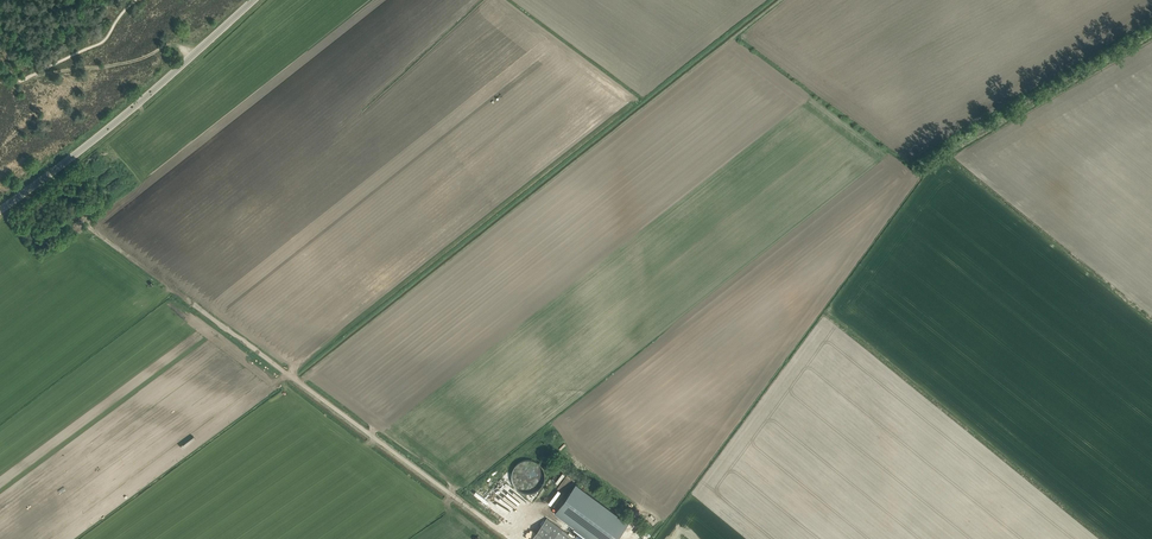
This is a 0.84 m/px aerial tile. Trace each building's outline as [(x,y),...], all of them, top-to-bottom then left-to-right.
[(529,493),(532,493),(535,492),(538,490),(541,488),(543,485),(544,482),(545,478),(545,473),(544,469),(542,466),(539,463),(536,461),(531,460),(526,460),(522,461),(518,463),(515,466),(513,471),(512,475),(512,480),(513,483),(516,487),(518,489),(521,491),(525,493),(529,493)] [(576,485),(551,519),(577,538),(617,538),(628,524),(576,485)] [(494,490),(493,493),(506,502),(508,499),(494,490)] [(500,516),(503,513),(494,507),(496,504),(492,501),(487,506),(500,516)] [(547,518),(532,538),(575,538),(547,518)]
